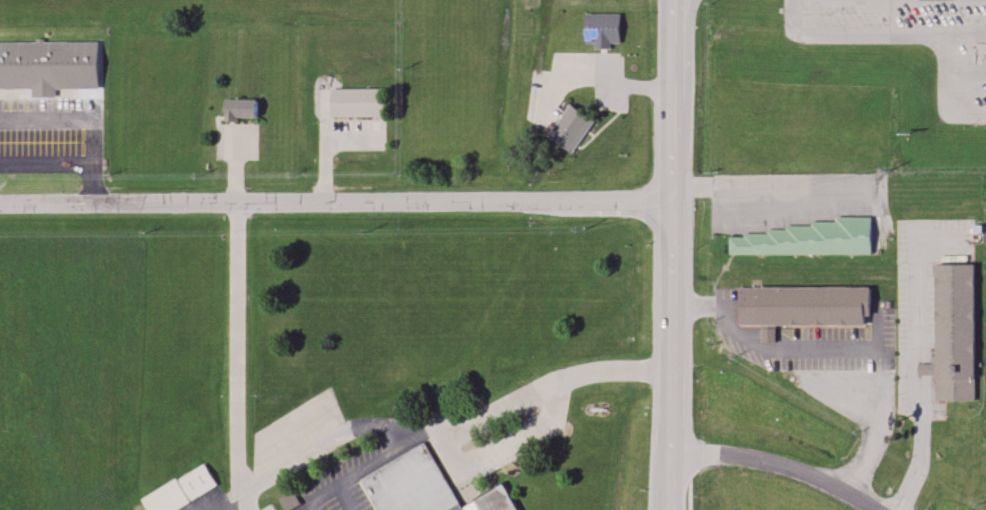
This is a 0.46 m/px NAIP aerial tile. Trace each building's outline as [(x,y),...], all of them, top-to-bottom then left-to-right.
[(621,14),(585,14),(585,44),(594,44),(594,47),(621,47),(621,14)] [(32,87),(0,87),(0,40),(100,39),(100,88),(56,88),(56,95),(32,95),(32,87)] [(332,118),(332,89),(386,89),(386,117),(332,118)] [(256,100),(224,100),(224,120),(256,120),(256,100)] [(549,134),(571,106),(593,124),(571,152),(549,134)] [(730,252),(731,238),(746,238),(746,234),(768,234),(768,230),(786,231),(787,225),(810,225),(810,220),(833,220),(833,214),(874,215),(873,255),(730,252)] [(941,389),(941,363),(927,363),(927,353),(940,353),(939,253),(980,253),(982,389),(941,389)] [(747,277),(878,277),(880,303),(880,313),(875,317),(781,316),(781,329),(768,330),(768,317),(747,315),(744,295),(747,277)] [(775,342),(775,329),(763,329),(763,342),(775,342)] [(376,509),(517,509),(506,486),(459,509),(428,445),(361,478),(376,509)] [(148,509),(176,509),(217,489),(205,466),(142,498),(148,509)]
